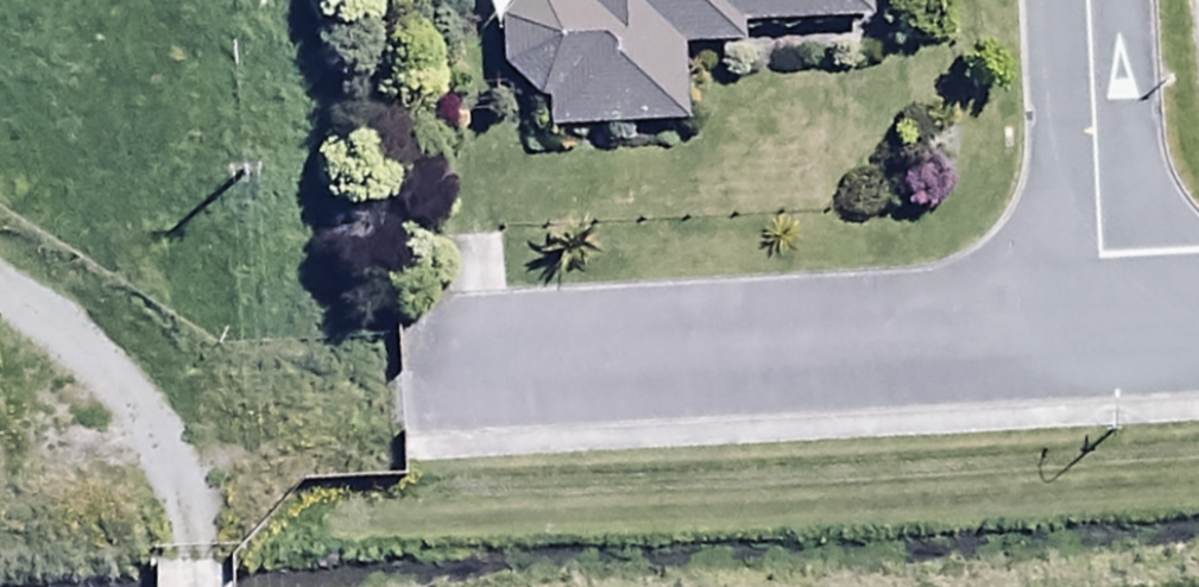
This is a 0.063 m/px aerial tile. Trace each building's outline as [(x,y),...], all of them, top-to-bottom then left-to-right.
[(548,135),(685,131),(683,45),(741,43),(741,28),(867,25),(867,0),(522,0),(517,3),(504,20),(498,46),(511,85),(546,108),(548,135)]
